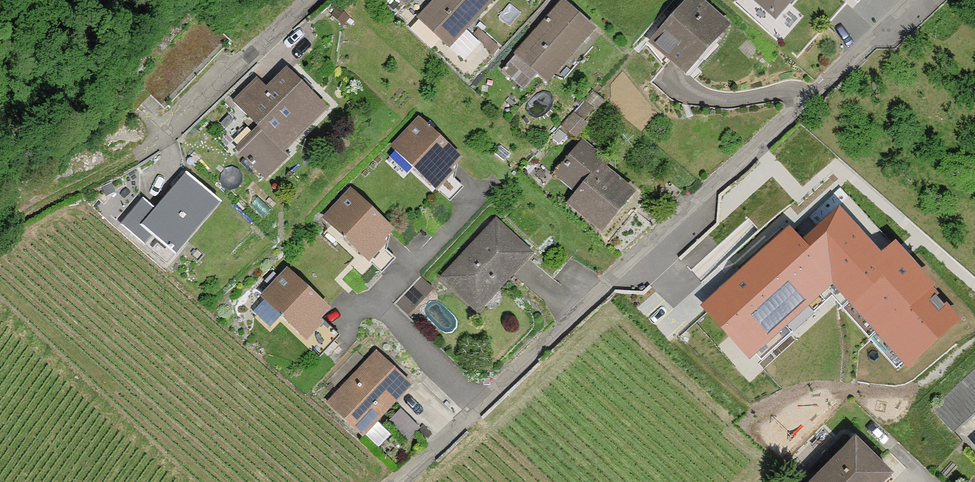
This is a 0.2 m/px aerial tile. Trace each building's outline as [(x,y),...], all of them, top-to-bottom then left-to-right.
[(492,0),(437,0),(419,18),(465,61),(480,44),(465,29),(492,0)] [(725,26),(695,0),(692,0),(654,42),(686,70),(725,26)] [(791,0),(755,0),(775,18),(791,0)] [(546,81),(594,29),(564,2),(503,69),(524,88),(534,77),(534,78),(538,74),(546,81)] [(326,110),(326,109),(310,93),(314,89),(313,88),(311,90),(303,82),(305,80),(304,79),(301,83),(289,71),(269,92),(257,80),(234,103),(247,116),(247,115),(264,132),(241,155),(264,177),(288,154),(280,146),(321,106),(326,110)] [(584,123),(573,113),(562,126),(573,135),(584,123)] [(421,121),(394,149),(432,185),(459,157),(421,121)] [(602,230),(633,193),(602,167),(606,163),(583,143),(564,165),(568,169),(560,179),(577,194),(570,203),(602,230)] [(195,231),(219,203),(214,199),(186,174),(154,210),(142,200),(122,224),(168,263),(181,248),(176,243),(190,227),(195,231)] [(353,192),(326,220),(364,256),(391,228),(353,192)] [(881,261),(839,215),(802,248),(789,233),(706,308),(749,355),(833,280),(908,364),(956,321),(927,289),(930,287),(895,248),(881,261)] [(528,254),(496,223),(446,277),(477,308),(528,254)] [(289,271),(263,298),(301,335),(327,307),(289,271)] [(411,384),(377,352),(328,403),(362,435),(411,384)] [(952,432),(974,411),(974,369),(931,409),(952,432)] [(894,480),(889,475),(856,441),(815,481),(892,481),(894,480)]
